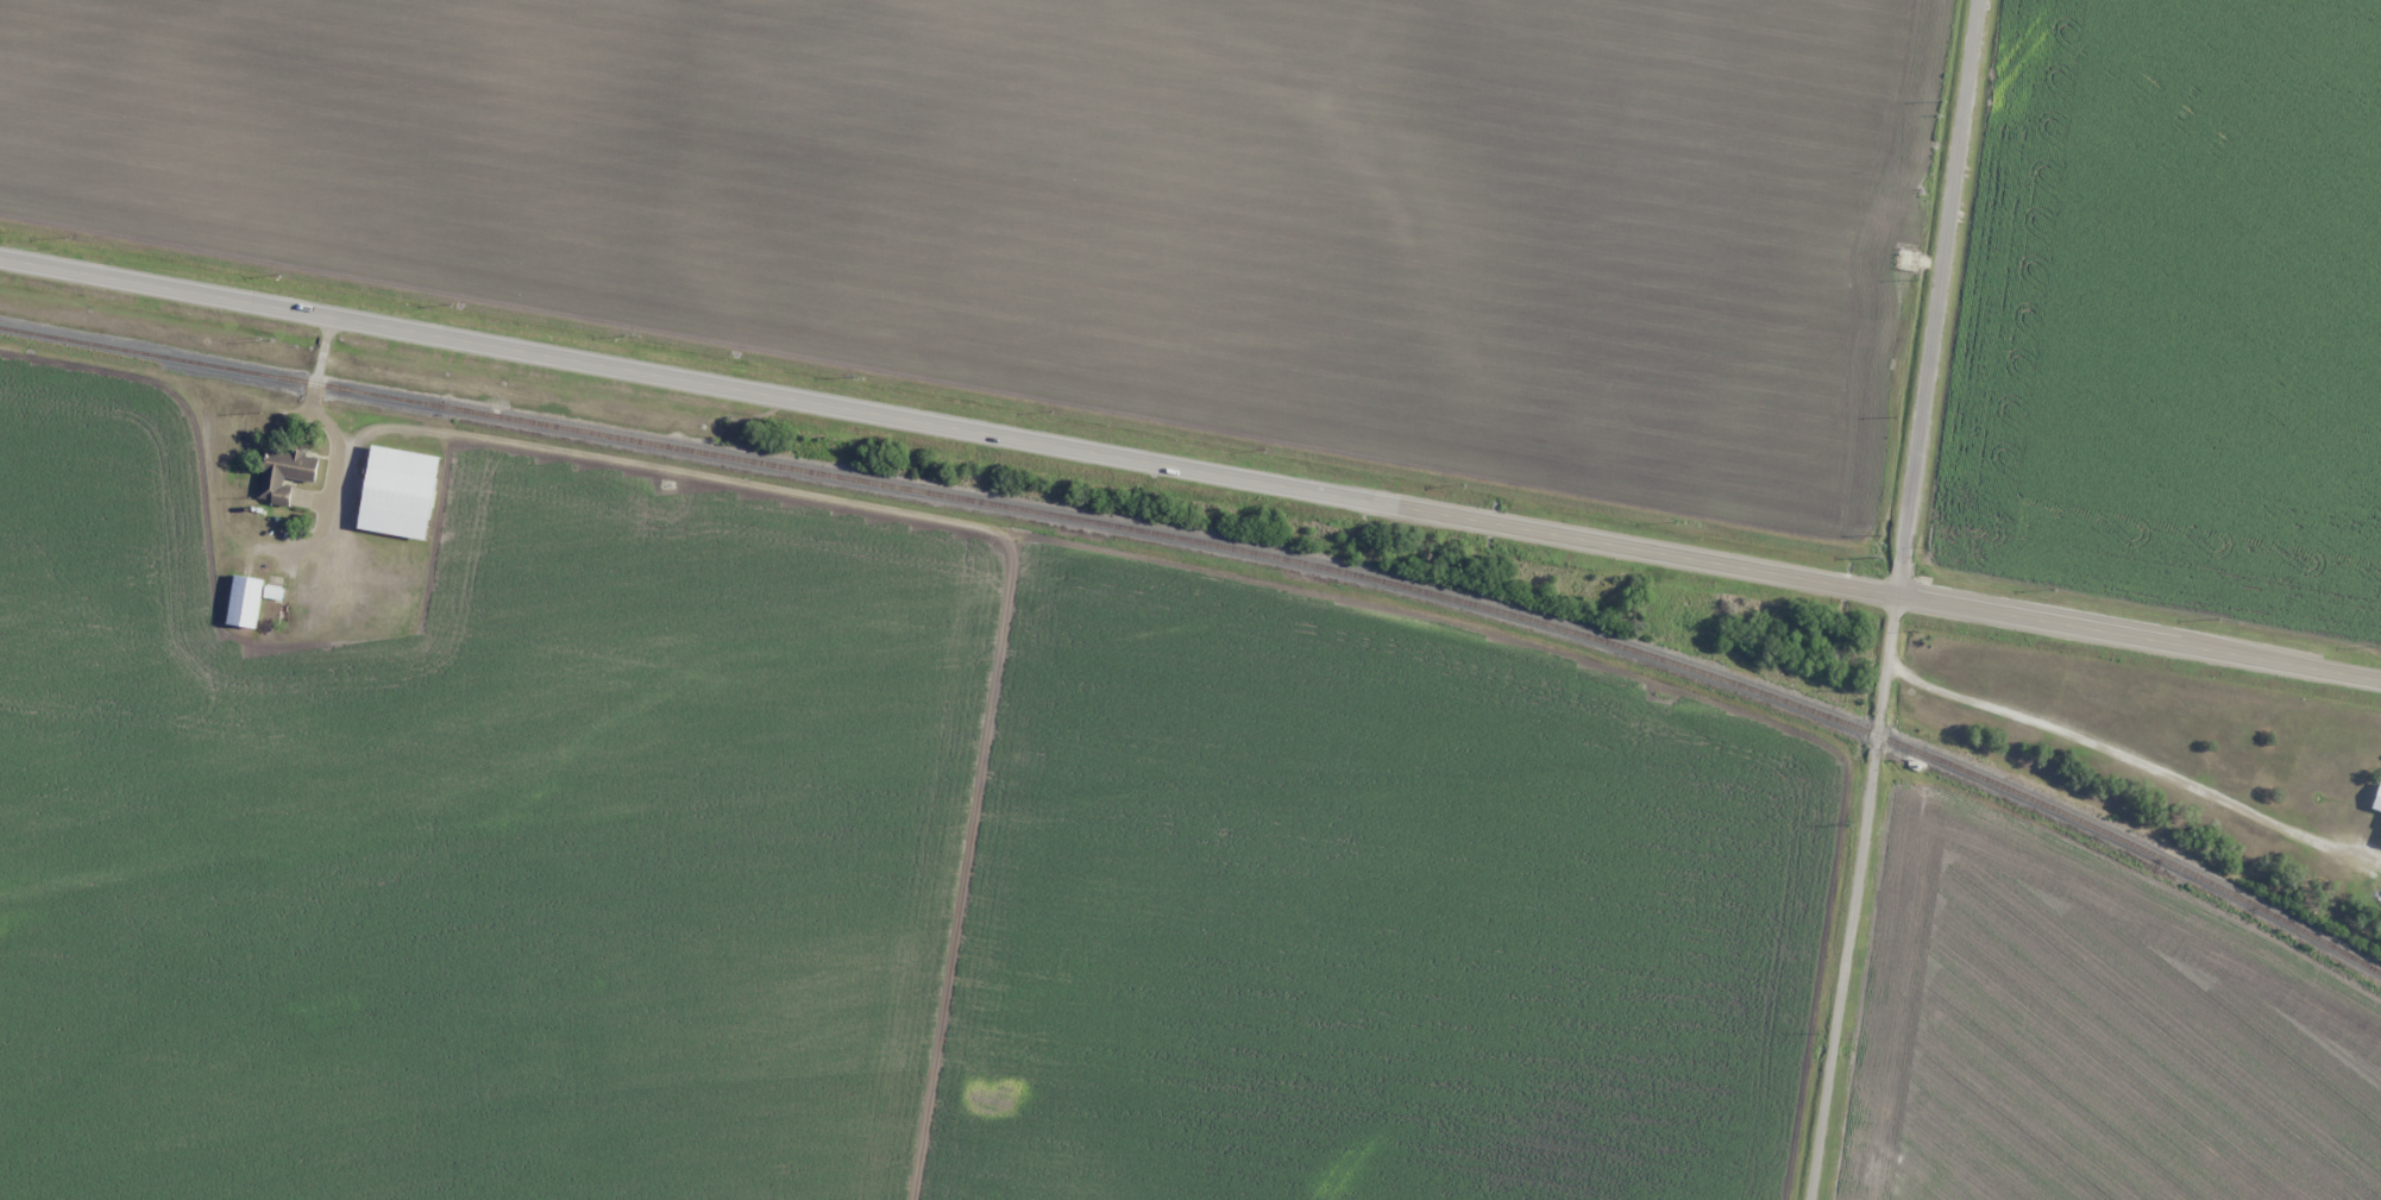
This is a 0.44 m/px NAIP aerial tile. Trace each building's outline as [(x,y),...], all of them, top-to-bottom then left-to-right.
[(358,509),(427,521),(437,457),(369,446),(358,509)] [(313,485),(317,457),(263,449),(256,502),(288,507),(292,482),(313,485)] [(254,630),(261,580),(230,576),(223,625),(254,630)] [(262,598),(275,599),(277,589),(264,587),(262,598)]
